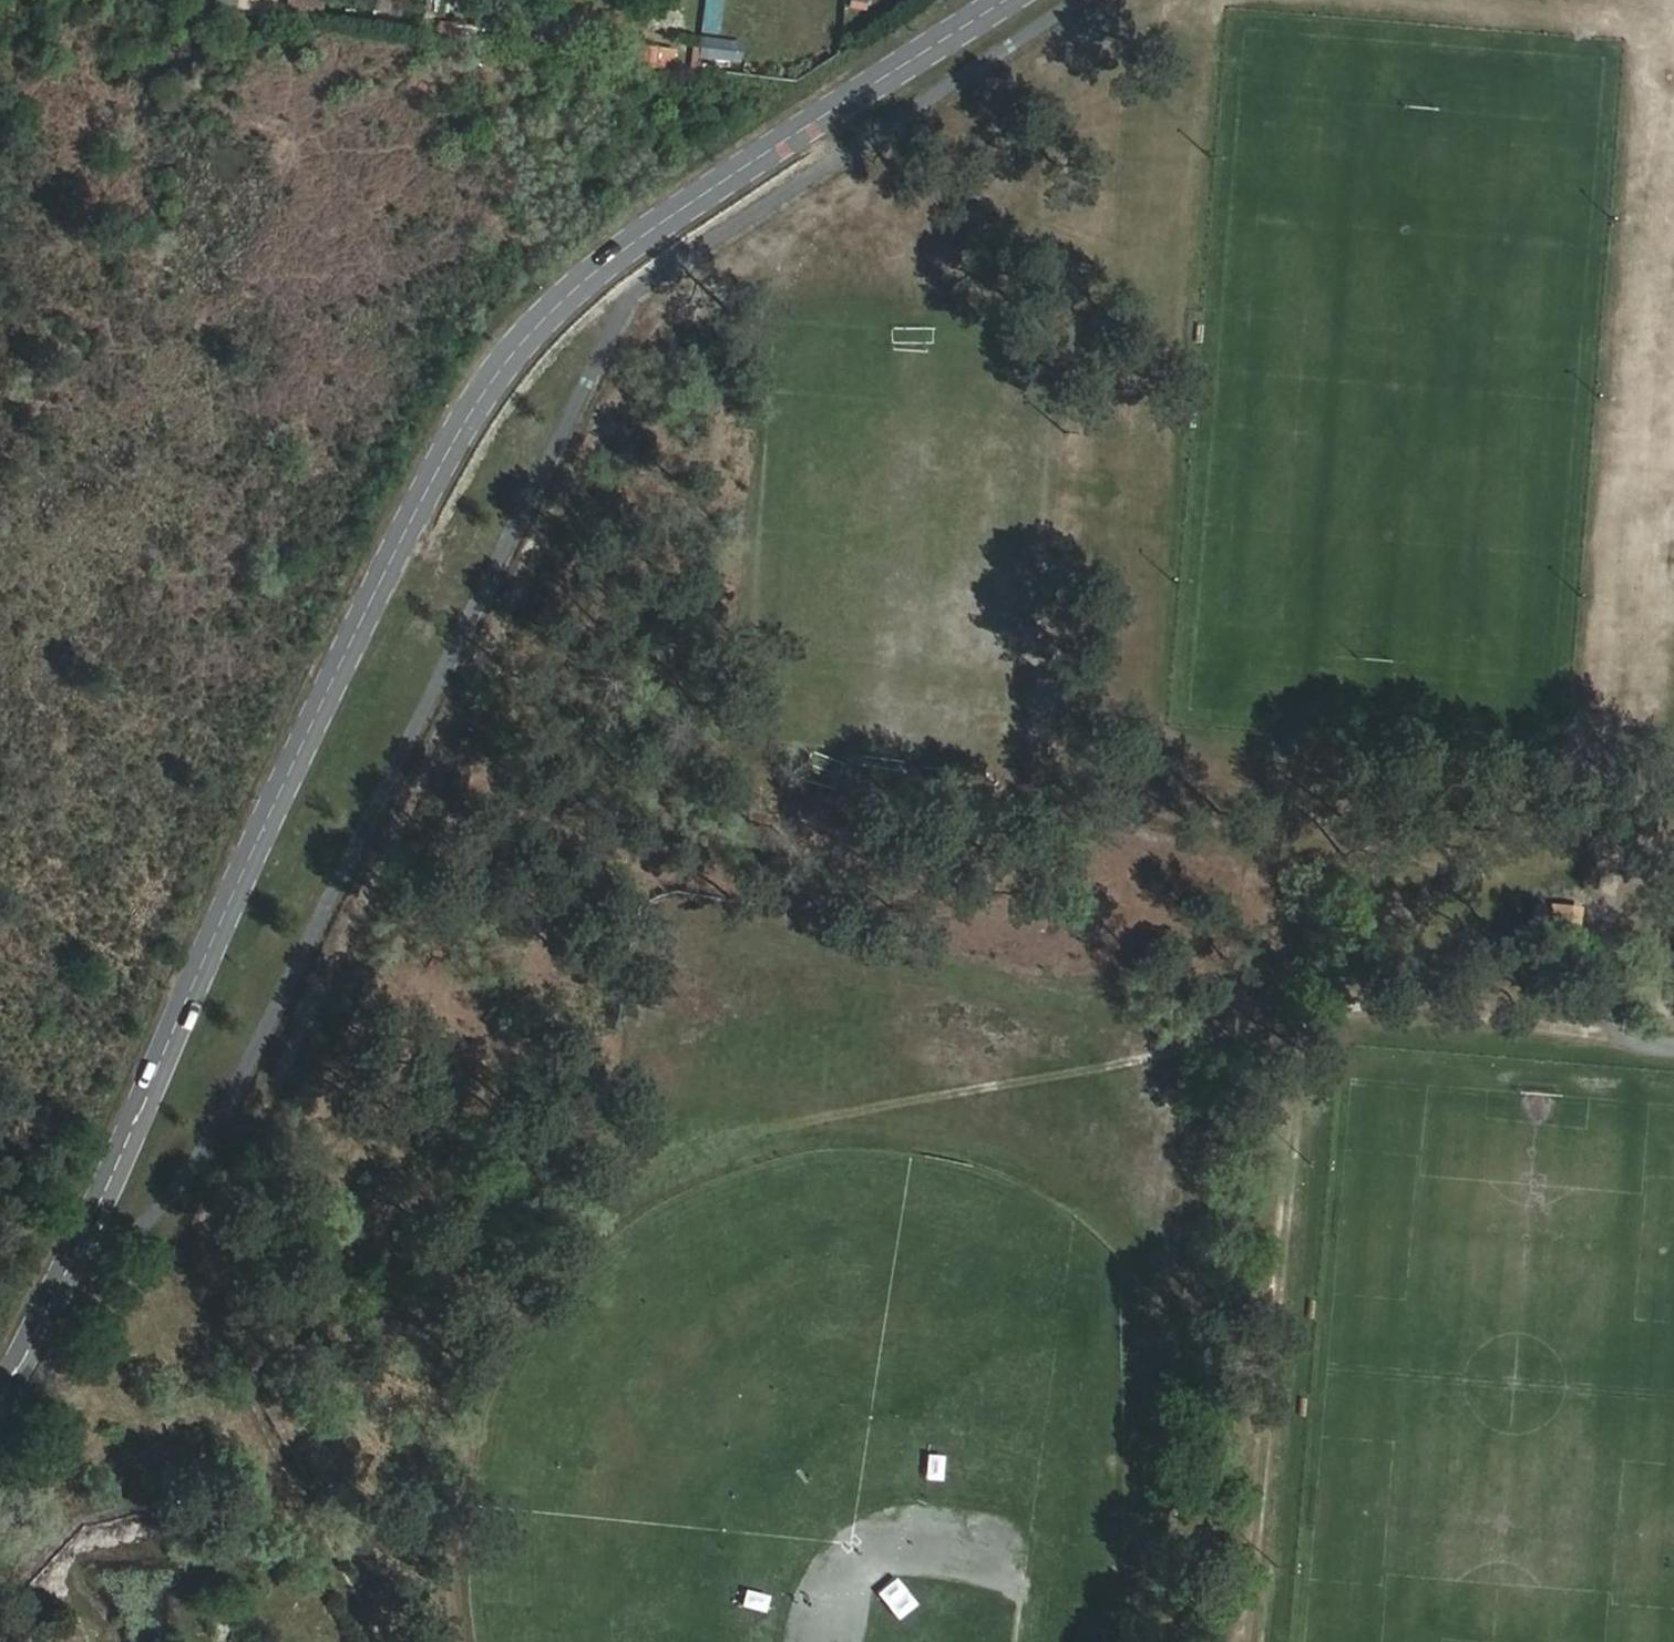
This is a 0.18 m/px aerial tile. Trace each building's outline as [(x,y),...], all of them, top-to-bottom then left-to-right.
[(237,0),(216,0),(215,10),(236,12),(237,0)] [(283,16),(319,20),(321,0),(285,0),(283,16)] [(440,23),(438,37),(477,42),(479,28),(440,23)] [(631,46),(629,60),(670,65),(672,51),(631,46)] [(1575,927),(1577,911),(1554,909),(1551,925),(1575,927)] [(64,1623),(55,1641),(79,1641),(73,1639),(77,1629),(64,1623)]
